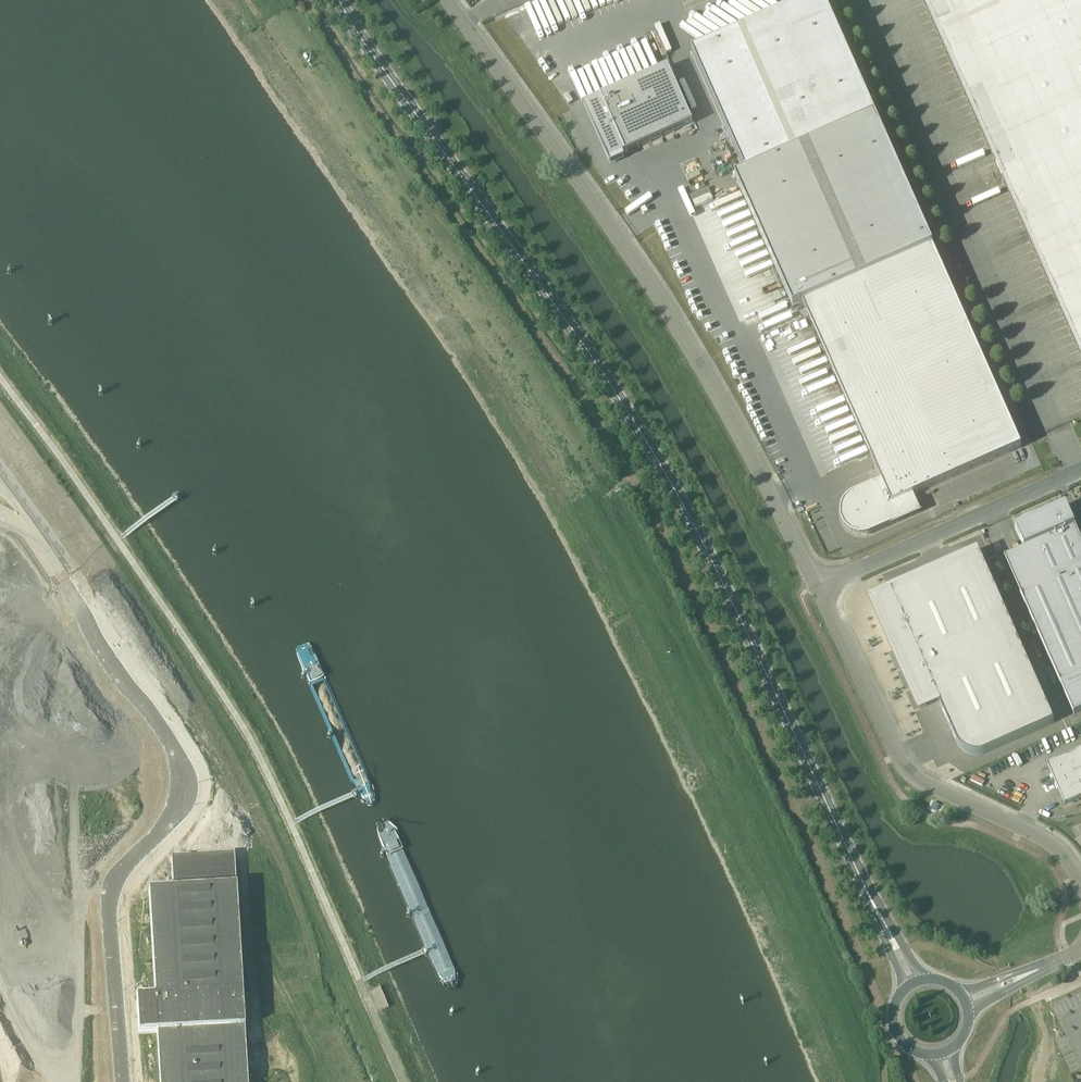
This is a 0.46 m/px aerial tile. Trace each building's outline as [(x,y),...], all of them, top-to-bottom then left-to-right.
[(693,56),(746,176),(736,180),(794,311),(804,306),(881,481),(853,494),(849,496),(846,499),(844,502),(842,506),(841,510),(840,514),(840,517),(841,521),(843,525),(845,528),(848,530),(851,533),(855,535),(859,536),(863,536),(867,536),(871,534),(923,511),(923,510),(920,512),(913,496),(1022,448),(933,249),(875,118),(823,0),(819,0),(693,56)] [(1080,354),(1080,0),(924,0),(1080,354)] [(668,67),(583,105),(608,161),(623,155),(693,124),(668,67)] [(578,102),(613,87),(610,80),(575,96),(578,102)] [(708,188),(690,196),(695,208),(713,200),(708,188)] [(816,416),(839,407),(820,360),(815,362),(812,355),(802,359),(801,357),(794,360),(816,416)] [(1015,528),(1040,585),(1020,593),(1074,714),(1080,711),(1080,540),(1066,506),(1015,528)] [(981,755),(983,755),(983,754),(1054,723),(980,556),(889,593),(887,594),(886,595),(884,597),(882,598),(882,599),(881,600),(880,602),(879,604),(878,605),(878,606),(878,608),(877,609),(877,610),(877,612),(877,614),(877,615),(877,616),(878,618),(878,619),(892,651),(893,650),(899,663),(918,655),(956,743),(957,744),(958,745),(959,747),(960,748),(961,750),(963,751),(964,752),(966,753),(967,754),(969,754),(970,755),(972,755),(974,755),(976,756),(978,755),(980,755),(981,755)] [(1066,806),(1080,799),(1080,752),(1048,767),(1066,806)] [(232,906),(231,906),(231,897),(224,897),(223,885),(232,885),(231,853),(167,854),(168,889),(139,889),(142,996),(126,997),(126,1034),(151,1033),(152,1081),(236,1081),(232,906)]
